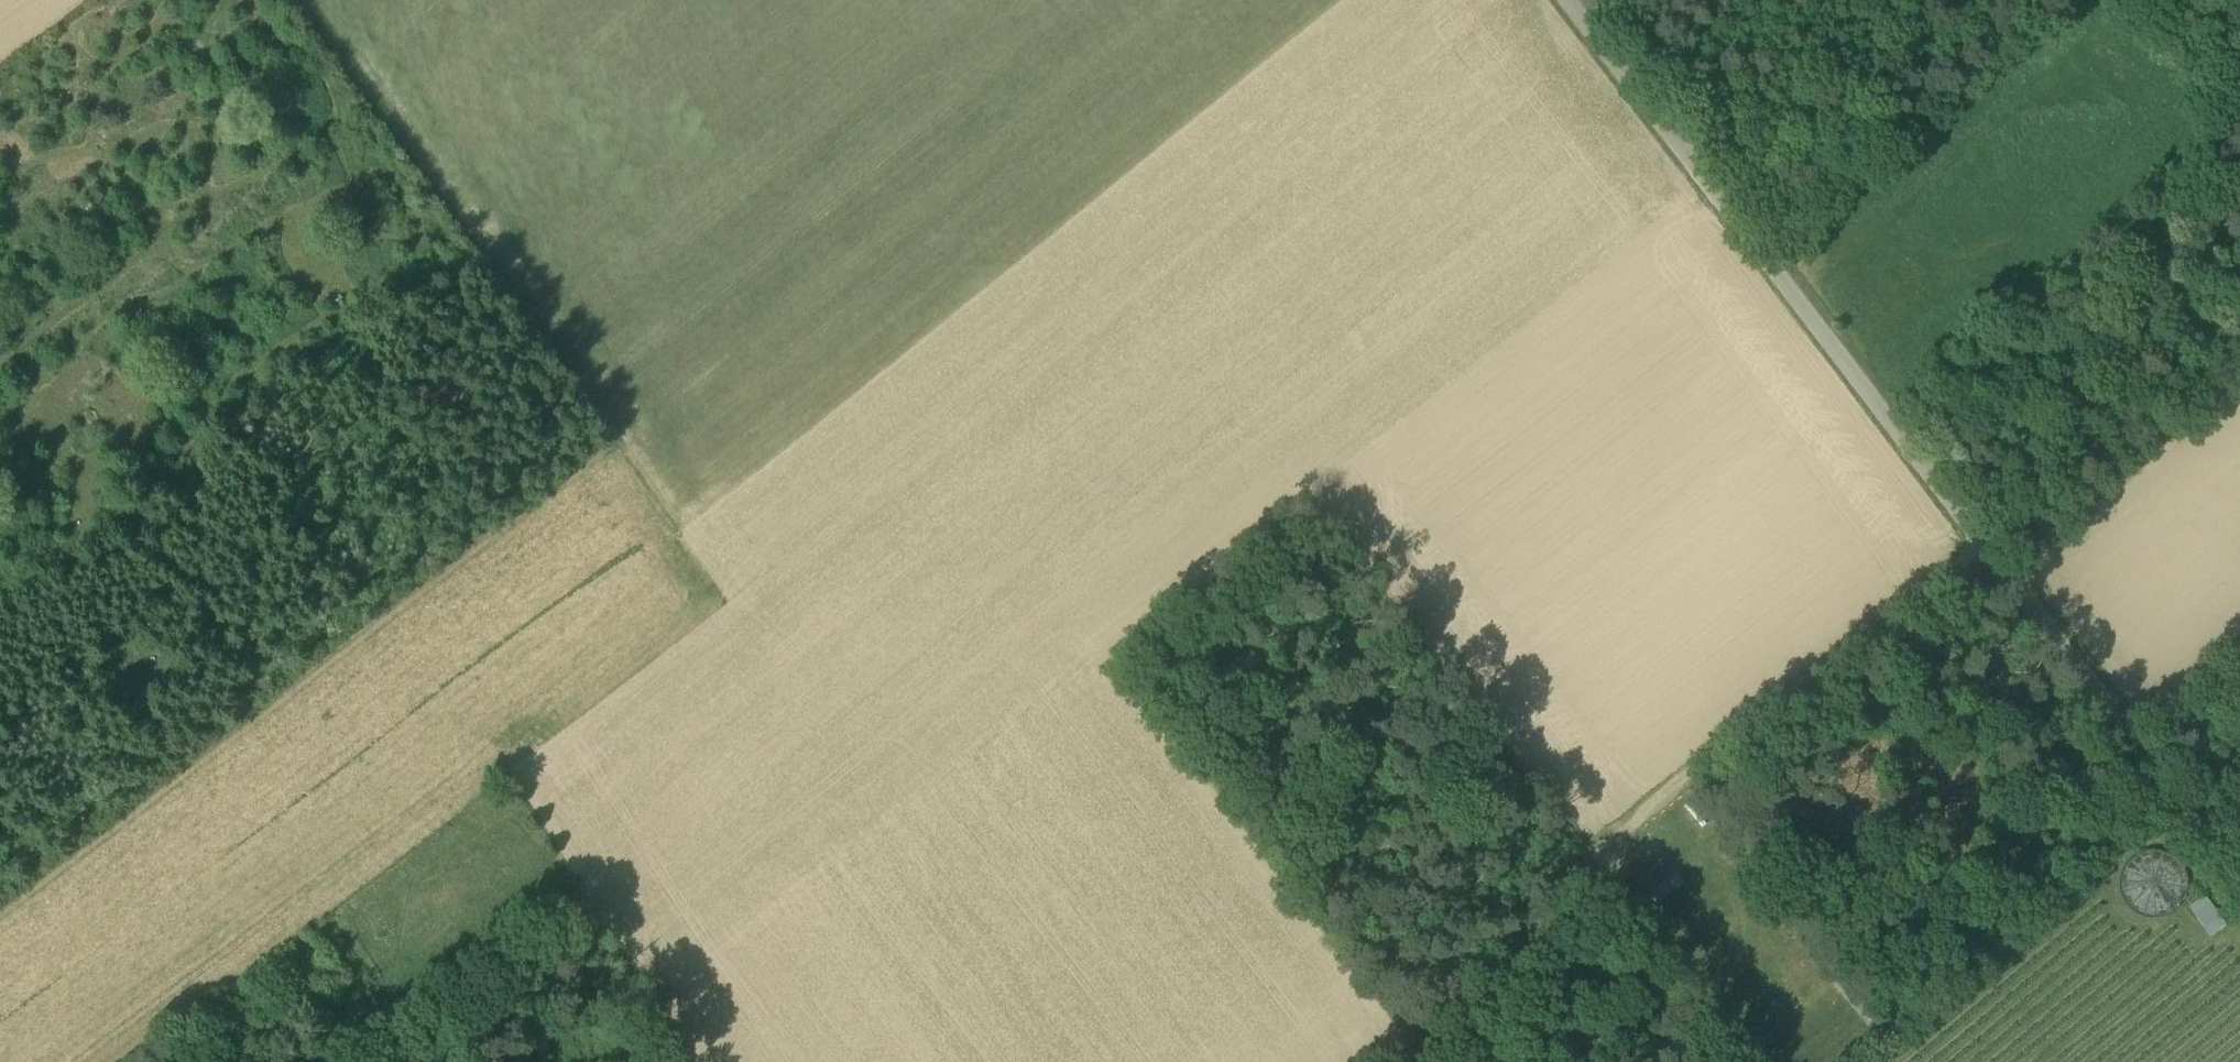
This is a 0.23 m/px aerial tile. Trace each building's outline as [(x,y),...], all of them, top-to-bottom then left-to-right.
[(2126,899),(2147,900),(2147,894),(2161,895),(2163,852),(2128,851),(2126,899)] [(1654,857),(1631,877),(1648,897),(1671,877),(1654,857)] [(2211,925),(2189,897),(2175,908),(2197,936),(2211,925)]
